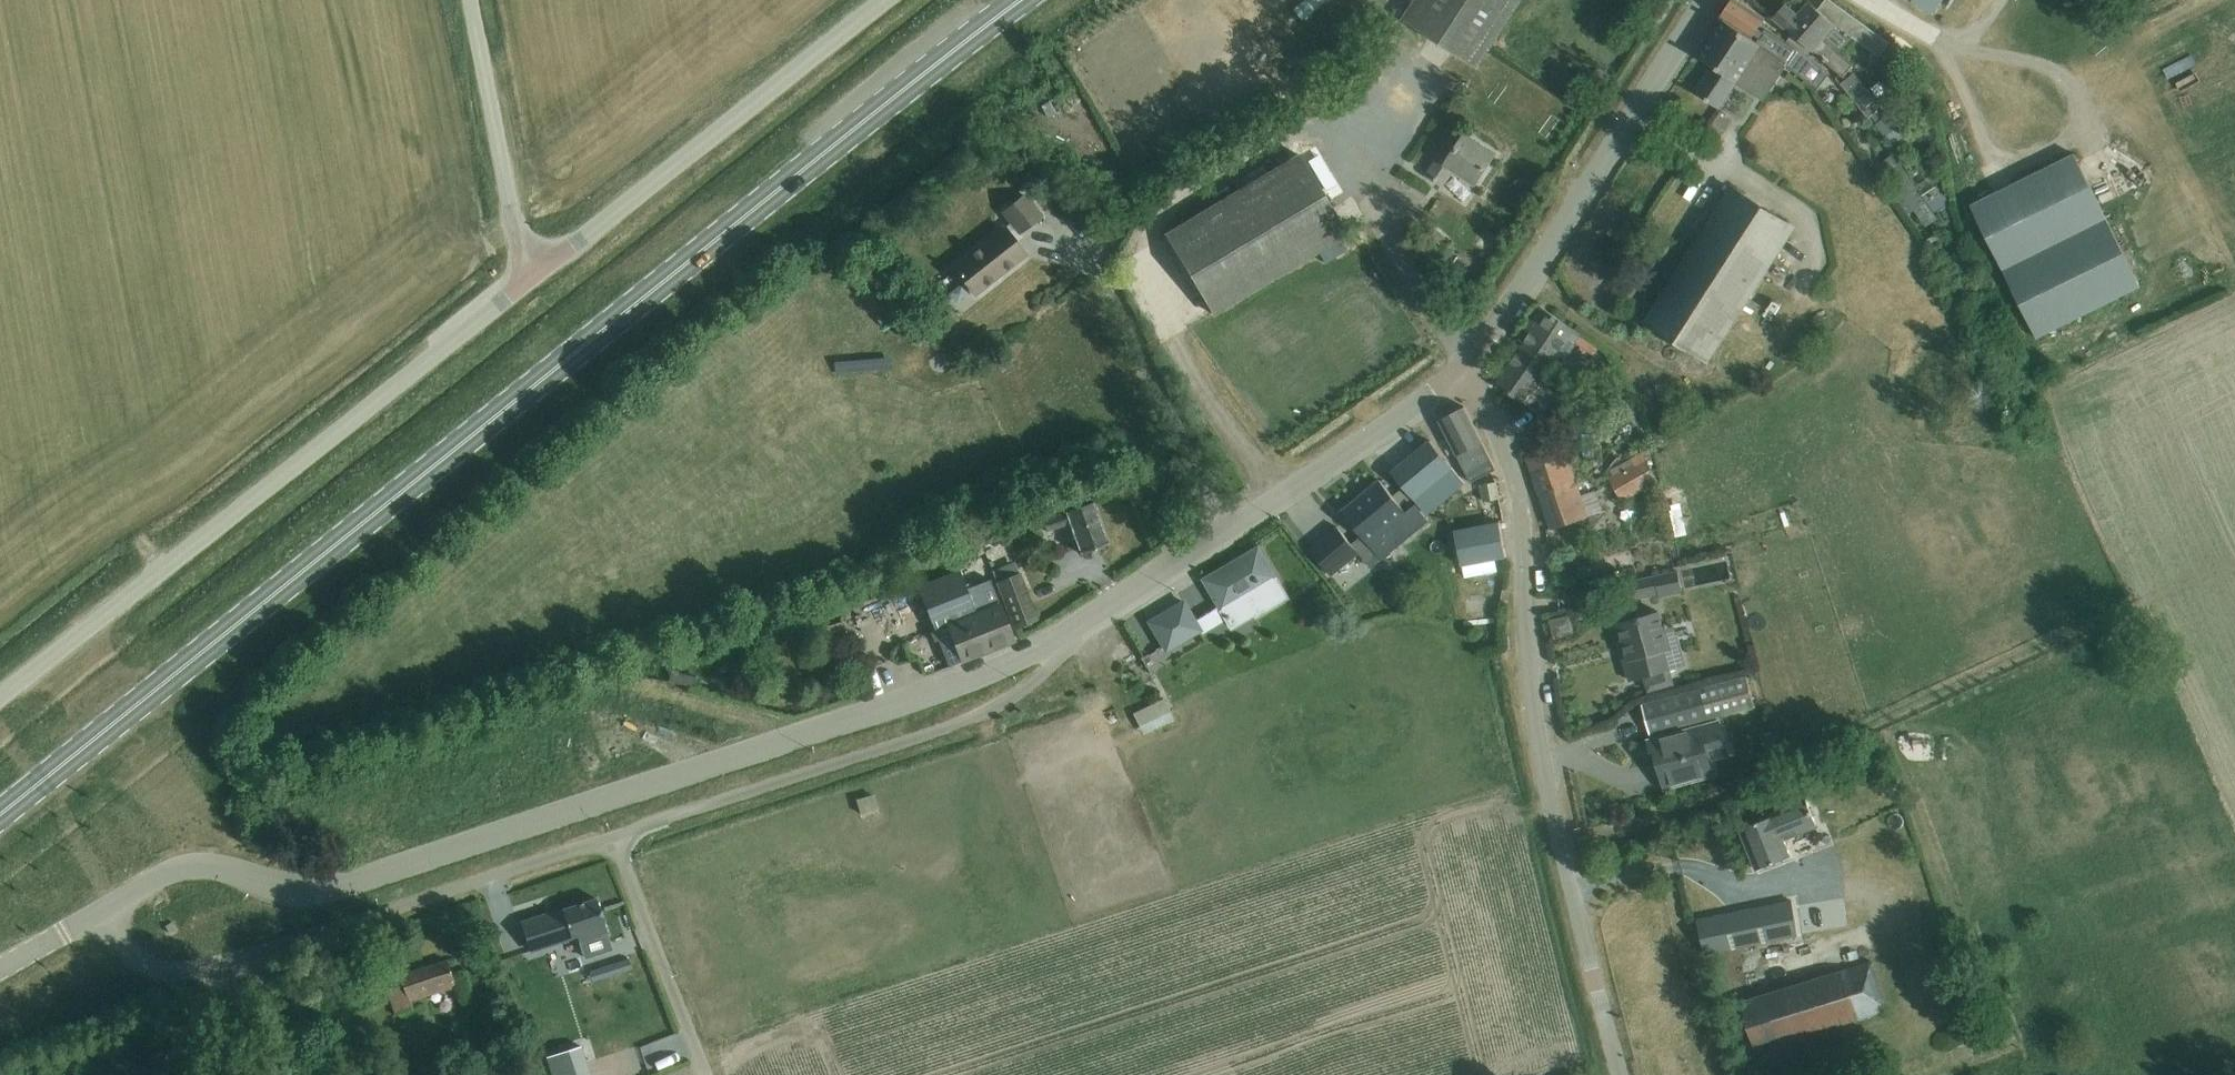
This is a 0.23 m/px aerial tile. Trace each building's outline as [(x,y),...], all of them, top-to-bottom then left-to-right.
[(1523,0),(1416,0),(1404,19),(1479,68),(1523,0)] [(1737,0),(1734,0),(1722,17),(1764,46),(1787,61),(1785,66),(1786,66),(1786,65),(1818,89),(1830,73),(1790,37),(1786,43),(1766,30),(1763,34),(1758,30),(1766,19),(1737,0)] [(1890,43),(1831,0),(1827,0),(1819,11),(1810,3),(1799,16),(1786,5),(1775,17),(1843,78),(1854,65),(1823,38),(1834,26),(1841,32),(1843,30),(1880,57),(1890,43)] [(1933,14),(1943,0),(1914,0),(1933,14)] [(1764,46),(1722,17),(1721,18),(1724,21),(1700,58),(1713,66),(1695,93),(1719,109),(1737,82),(1753,92),(1762,78),(1773,85),(1786,66),(1785,66),(1787,61),(1764,46)] [(1853,75),(1842,84),(1868,117),(1869,116),(1869,117),(1880,109),(1853,75)] [(1477,183),(1495,155),(1479,144),(1486,134),(1491,137),(1506,114),(1468,90),(1454,112),(1455,114),(1430,153),(1440,159),(1429,175),(1443,185),(1455,168),(1477,183)] [(1886,117),(1877,124),(1894,145),(1903,138),(1886,117)] [(2034,337),(2139,286),(2075,154),(1970,205),(1972,209),(1985,237),(2034,337)] [(1212,313),(1347,233),(1301,155),(1166,236),(1212,313)] [(1935,186),(1922,195),(1933,213),(1947,205),(1935,186)] [(1709,363),(1795,229),(1733,189),(1646,322),(1709,363)] [(1020,232),(1041,216),(1025,195),(1004,212),(1020,232)] [(1972,209),(1962,214),(1975,242),(1985,237),(1972,209)] [(975,294),(1026,254),(1005,228),(954,268),(975,294)] [(1445,247),(1436,255),(1443,261),(1451,253),(1445,247)] [(1549,311),(1498,384),(1549,420),(1564,399),(1541,383),(1560,356),(1571,340),(1576,344),(1578,342),(1596,355),(1601,347),(1583,335),(1577,331),(1549,311)] [(839,368),(894,368),(894,356),(839,356),(839,368)] [(1452,415),(1441,420),(1450,439),(1458,454),(1472,481),(1483,476),(1490,472),(1496,469),(1482,442),(1465,408),(1464,408),(1452,415)] [(1392,472),(1427,514),(1442,502),(1465,483),(1446,460),(1430,440),(1392,472)] [(1582,507),(1562,444),(1528,455),(1551,528),(1580,519),(1576,509),(1582,507)] [(1657,480),(1642,455),(1634,460),(1637,465),(1612,479),(1623,499),(1657,480)] [(1429,521),(1428,519),(1419,508),(1416,505),(1415,505),(1407,512),(1390,491),(1381,481),(1380,480),(1343,511),(1342,511),(1344,513),(1363,536),(1382,559),(1404,541),(1420,528),(1429,521)] [(1497,482),(1481,485),(1484,502),(1500,499),(1497,482)] [(1590,491),(1592,512),(1606,510),(1603,489),(1590,491)] [(1094,503),(1043,523),(1047,535),(1070,526),(1081,556),(1110,545),(1094,503)] [(1500,522),(1455,530),(1462,565),(1496,559),(1507,557),(1500,522)] [(1339,528),(1339,527),(1338,527),(1311,549),(1311,550),(1321,563),(1332,575),(1349,562),(1359,553),(1344,534),(1339,528)] [(1677,540),(1668,542),(1674,567),(1682,565),(1677,540)] [(1287,600),(1276,581),(1277,580),(1259,548),(1203,580),(1221,612),(1222,612),(1232,629),(1255,615),(1256,617),(1287,600)] [(1036,621),(1018,577),(1013,564),(992,573),(997,585),(1015,630),(1036,621)] [(926,611),(950,665),(1013,638),(988,577),(961,588),(953,571),(916,586),(926,611)] [(1678,571),(1627,583),(1631,600),(1682,589),(1678,571)] [(1202,628),(1185,599),(1150,618),(1167,647),(1202,628)] [(1685,666),(1678,643),(1668,645),(1659,611),(1653,613),(1652,610),(1644,612),(1645,615),(1619,622),(1628,656),(1624,657),(1631,681),(1644,677),(1648,691),(1676,683),(1672,669),(1685,666)] [(1557,635),(1574,630),(1571,616),(1553,621),(1557,635)] [(698,663),(676,658),(670,682),(692,687),(698,663)] [(1650,734),(1755,706),(1747,676),(1642,705),(1646,720),(1649,732),(1650,734)] [(1163,699),(1133,713),(1139,727),(1169,712),(1163,699)] [(1720,721),(1648,741),(1651,752),(1654,763),(1657,762),(1660,773),(1665,789),(1687,782),(1714,775),(1710,762),(1710,761),(1729,756),(1726,744),(1723,733),(1720,721)] [(872,794),(856,799),(860,814),(876,809),(872,794)] [(1809,801),(1741,827),(1742,830),(1757,869),(1789,857),(1783,839),(1819,825),(1811,804),(1809,801)] [(601,899),(525,925),(529,936),(534,950),(580,934),(582,942),(612,933),(601,899)] [(1705,956),(1795,938),(1788,903),(1698,921),(1705,956)] [(459,988),(449,959),(385,981),(399,1018),(415,1012),(413,1003),(459,988)] [(628,959),(614,964),(617,973),(631,968),(628,959)] [(1882,959),(1872,961),(1875,969),(1884,966),(1882,959)] [(1755,1052),(1886,1011),(1872,964),(1740,1005),(1755,1052)] [(552,1074),(587,1063),(581,1046),(547,1058),(552,1074)]
